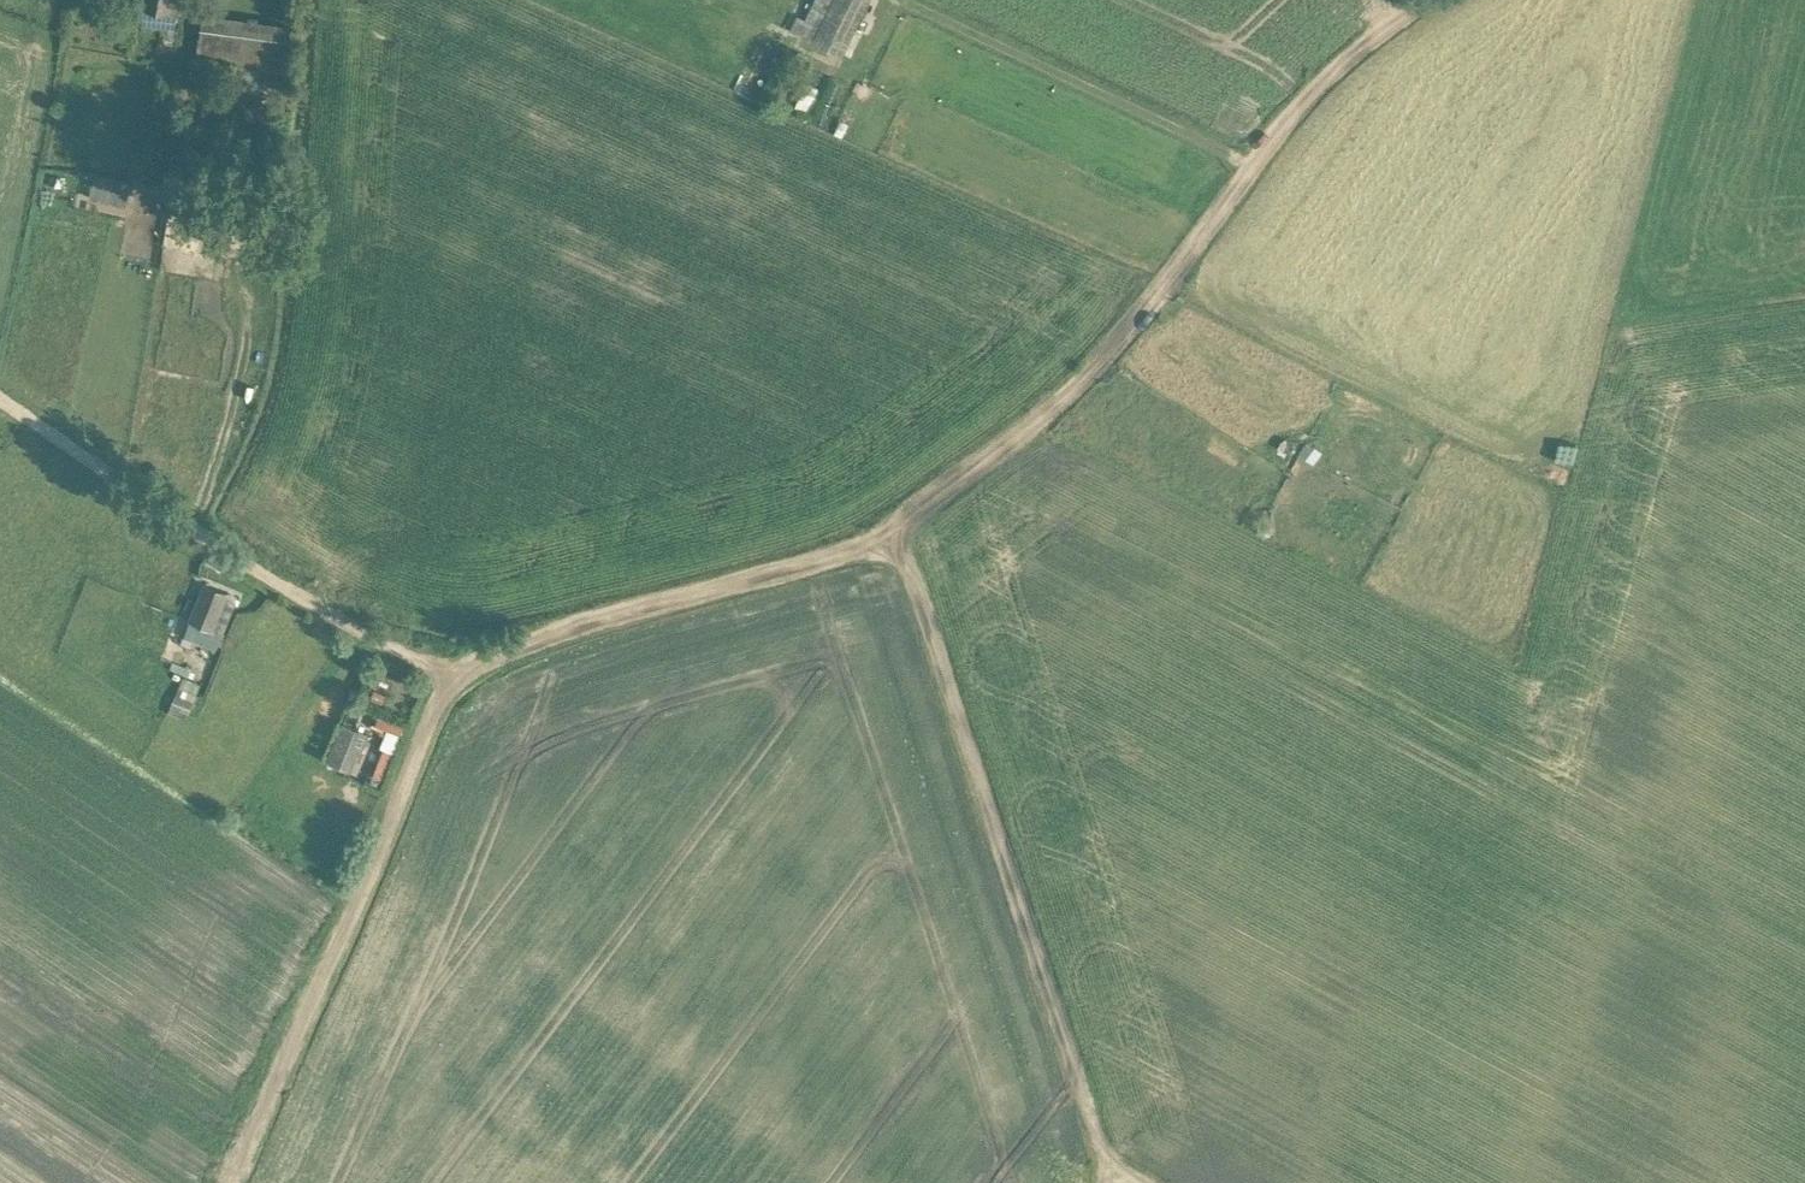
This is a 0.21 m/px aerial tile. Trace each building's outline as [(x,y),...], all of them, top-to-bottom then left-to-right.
[(181,13),(183,0),(147,0),(146,9),(181,13)] [(804,19),(797,15),(790,29),(843,56),(870,0),(813,0),(804,19)] [(196,59),(240,66),(237,89),(282,95),(292,23),(203,11),(196,59)] [(791,70),(797,61),(786,55),(781,63),(791,70)] [(795,88),(802,76),(790,70),(783,82),(795,88)] [(799,96),(804,98),(800,107),(814,113),(824,90),(806,82),(799,96)] [(126,206),(132,179),(95,171),(89,198),(126,206)] [(191,620),(185,636),(217,649),(236,601),(227,598),(229,592),(204,581),(189,619),(191,620)] [(179,686),(171,706),(189,714),(198,695),(186,690),(179,686)] [(352,768),(360,747),(363,749),(368,735),(342,725),(329,760),(352,768)]
